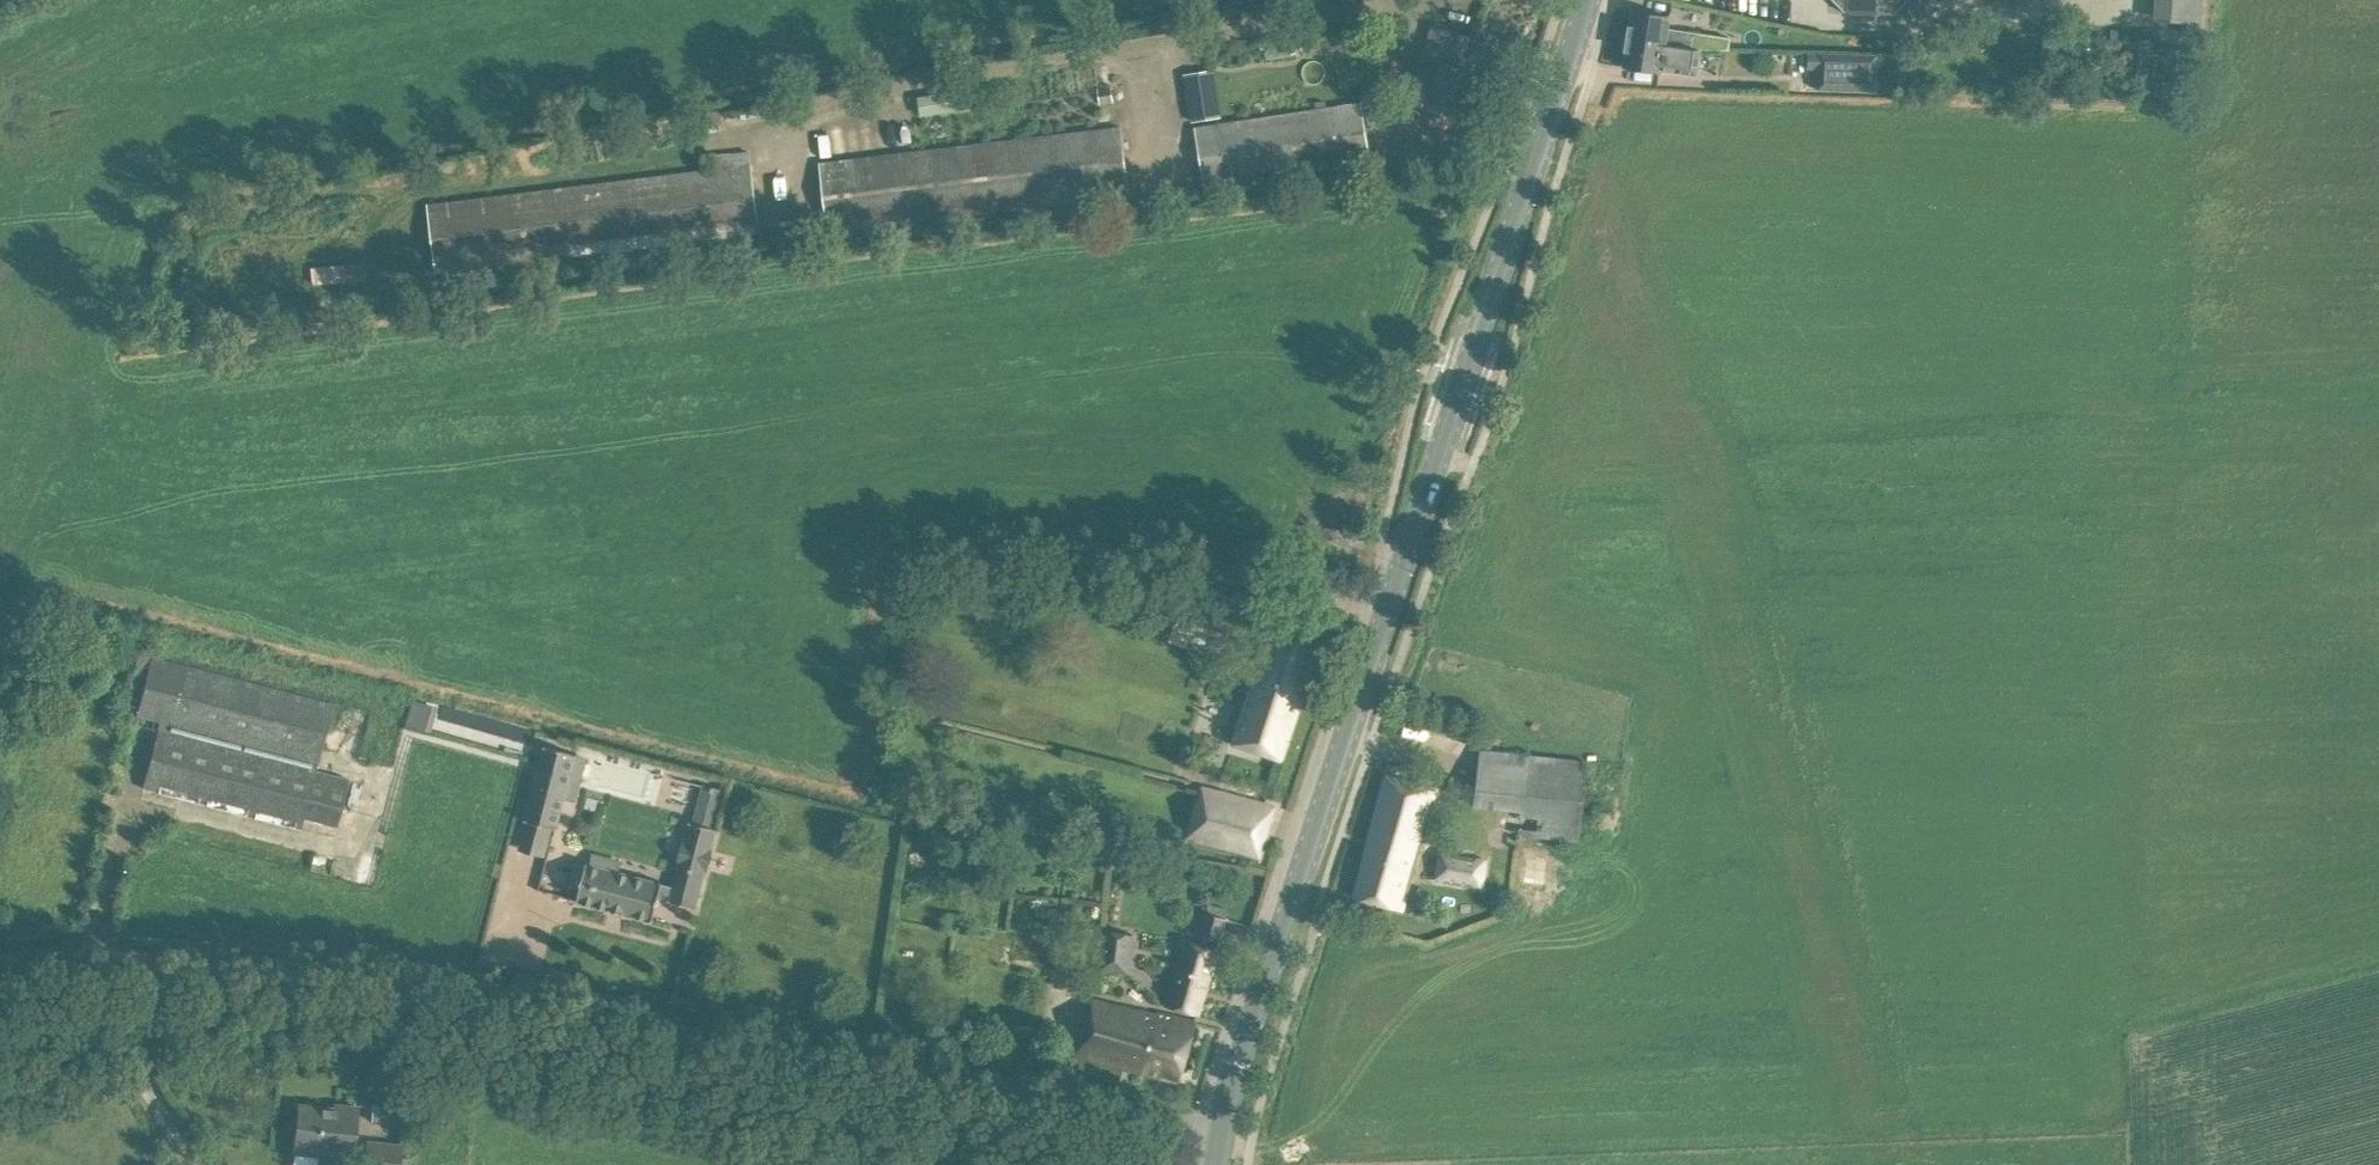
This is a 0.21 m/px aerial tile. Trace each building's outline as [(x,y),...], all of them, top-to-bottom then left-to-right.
[(1847,13),(1892,14),(1907,0),(1834,0),(1847,13)] [(1633,10),(1628,38),(1688,48),(1701,50),(1727,50),(1728,38),(1690,32),(1668,29),(1670,16),(1633,10)] [(2180,22),(2179,29),(2189,30),(2189,23),(2180,22)] [(1474,71),(1458,66),(1468,37),(1439,27),(1429,57),(1440,60),(1423,114),(1462,127),(1468,105),(1464,104),(1474,71)] [(1628,38),(1624,66),(1661,72),(1661,70),(1696,75),(1701,50),(1688,48),(1628,38)] [(1876,91),(1877,55),(1809,52),(1808,68),(1819,68),(1818,89),(1876,91)] [(1185,73),(1193,121),(1220,117),(1212,69),(1185,73)] [(973,88),(920,96),(923,115),(976,106),(973,88)] [(1361,103),(1195,128),(1203,185),(1369,161),(1361,103)] [(721,108),(703,113),(707,130),(725,124),(721,108)] [(821,170),(828,232),(1130,194),(1121,124),(819,162),(821,170)] [(427,203),(436,274),(761,232),(752,161),(427,203)] [(1235,744),(1280,759),(1320,639),(1275,624),(1235,744)] [(144,787),(300,828),(303,817),(337,826),(349,780),(315,771),(333,705),(139,654),(131,687),(144,690),(138,714),(161,721),(144,787)] [(410,696),(403,724),(530,753),(537,724),(410,696)] [(526,820),(556,828),(576,754),(545,746),(526,820)] [(1518,834),(1578,840),(1586,761),(1480,750),(1474,804),(1521,809),(1518,834)] [(1355,897),(1402,910),(1435,788),(1387,776),(1366,852),(1367,852),(1355,897)] [(1234,854),(1257,862),(1275,806),(1252,799),(1205,783),(1186,839),(1234,854)] [(673,886),(662,883),(659,897),(669,900),(669,901),(695,908),(716,829),(690,822),(673,886)] [(514,848),(510,864),(539,872),(543,855),(514,848)] [(1437,880),(1483,888),(1487,861),(1442,852),(1437,880)] [(653,921),(659,897),(662,883),(587,863),(577,901),(653,921)] [(1196,934),(1221,941),(1227,918),(1203,911),(1196,934)] [(1099,969),(1131,973),(1136,934),(1104,930),(1099,969)] [(1166,1005),(1199,1014),(1218,950),(1185,940),(1166,1005)] [(1077,1054),(1180,1081),(1197,1022),(1162,1012),(1160,1020),(1091,1002),(1077,1054)] [(317,1155),(352,1159),(358,1106),(348,1105),(347,1111),(336,1110),(337,1108),(299,1104),(294,1146),(317,1148),(317,1155)] [(401,1145),(367,1141),(365,1164),(399,1164),(401,1145)]
